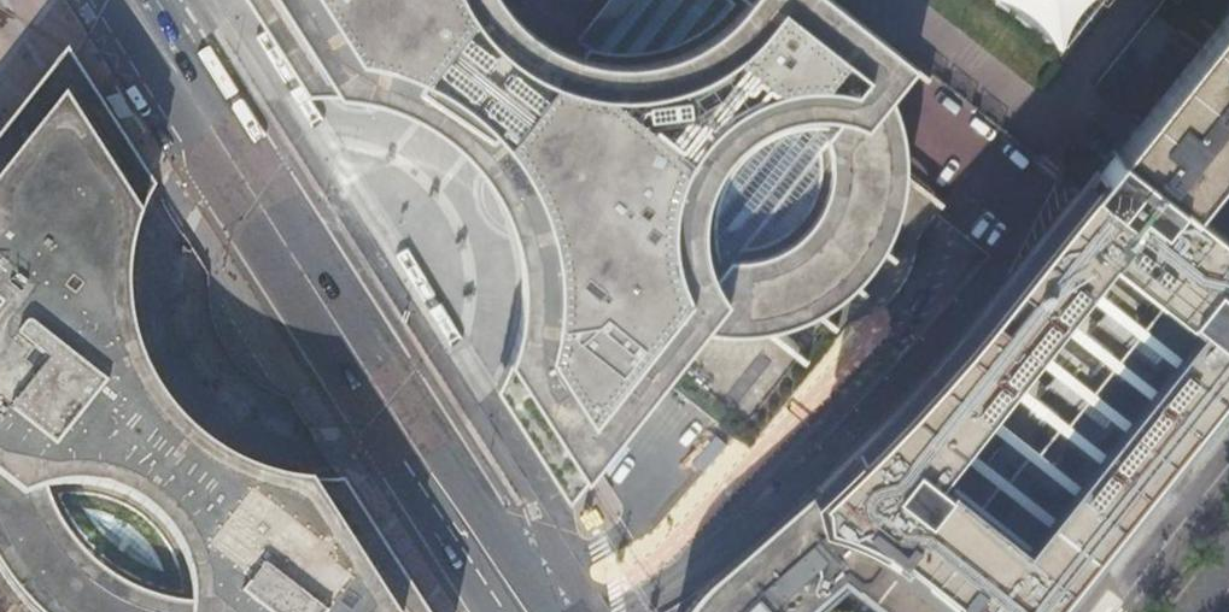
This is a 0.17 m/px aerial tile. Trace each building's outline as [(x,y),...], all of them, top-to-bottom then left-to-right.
[(319,36),(337,62),(349,63),(350,68),(353,73),(359,76),(363,77),(370,75),(374,73),(377,68),(378,64),(389,64),(455,119),(514,169),(519,179),(513,183),(511,188),(511,193),(512,198),(516,202),(521,205),(527,205),(532,204),(535,210),(607,267),(534,357),(533,366),(595,462),(664,376),(703,327),(717,329),(734,330),(752,330),(770,327),(786,323),(802,317),(816,310),(829,303),(841,294),(850,287),(863,273),(875,258),(885,243),(891,231),(895,221),(899,207),(903,189),(905,173),(905,158),(904,142),(899,115),(894,100),(890,92),(915,61),(839,0),(628,0),(584,55),(567,49),(550,41),(529,27),(509,8),(503,0),(296,0),(319,36)] [(1080,170),(1213,0),(1212,0),(928,0),(968,31),(969,44),(975,64),(987,81),(996,93),(992,98),(1080,170)] [(1121,145),(1191,200),(1228,152),(1228,7),(1128,137),(1121,145)] [(703,327),(664,376),(748,445),(849,320),(866,314),(879,307),(890,297),(901,285),(908,274),(913,260),(915,248),(916,235),(936,211),(986,252),(957,289),(926,328),(887,371),(839,423),(801,461),(832,488),(1082,191),(915,61),(890,92),(894,100),(899,115),(904,142),(905,158),(905,173),(903,189),(899,207),(895,221),(891,231),(885,243),(875,258),(863,273),(850,287),(841,294),(829,303),(816,310),(802,317),(786,323),(770,327),(752,330),(734,330),(717,329),(703,327)] [(143,216),(66,99),(0,182),(0,568),(5,577),(18,594),(35,611),(402,611),(318,481),(297,479),(272,474),(250,466),(234,458),(214,447),(198,435),(184,421),(170,405),(159,388),(148,368),(138,342),(132,317),(130,294),(130,272),(133,253),(139,229),(143,216)] [(1121,145),(1115,152),(1082,191),(832,488),(988,611),(1040,611),(1115,516),(1228,372),(1228,230),(1191,200),(1121,145)] [(1191,200),(1228,230),(1228,152),(1191,200)] [(832,488),(711,588),(699,604),(695,611),(809,611),(847,575),(893,611),(988,611),(832,488)]
